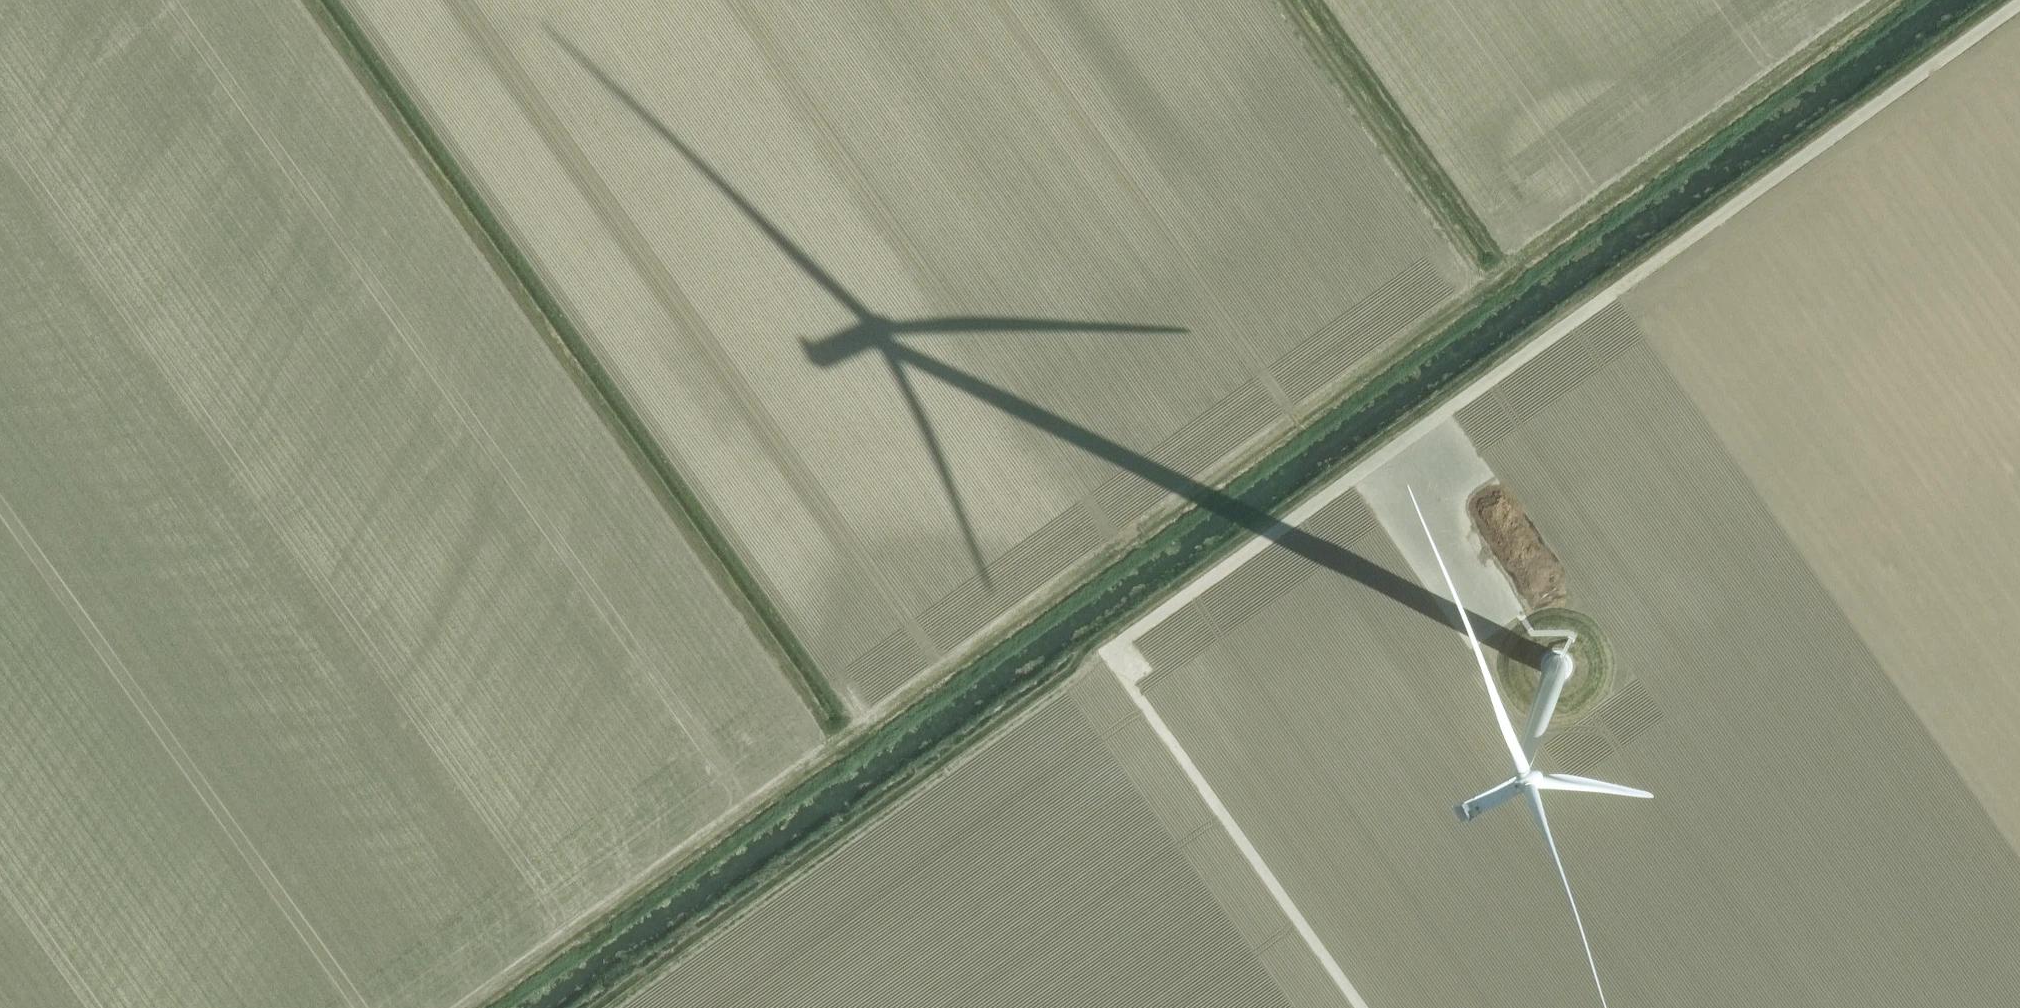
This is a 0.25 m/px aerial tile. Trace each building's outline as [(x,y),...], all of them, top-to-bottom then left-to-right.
[(1576,668),(1577,665),(1576,663),(1576,660),(1575,658),(1574,656),(1573,654),(1571,652),(1569,650),(1567,648),(1565,647),(1563,646),(1560,646),(1558,645),(1555,645),(1553,646),(1550,646),(1548,647),(1546,648),(1544,650),(1542,652),(1540,654),(1539,656),(1538,658),(1537,660),(1537,663),(1537,665),(1537,668),(1537,670),(1538,673),(1539,675),(1540,677),(1542,679),(1544,681),(1546,682),(1548,683),(1550,684),(1553,685),(1555,685),(1558,685),(1560,685),(1563,684),(1565,683),(1567,682),(1569,681),(1571,679),(1573,677),(1574,675),(1575,673),(1576,670),(1576,668)]
